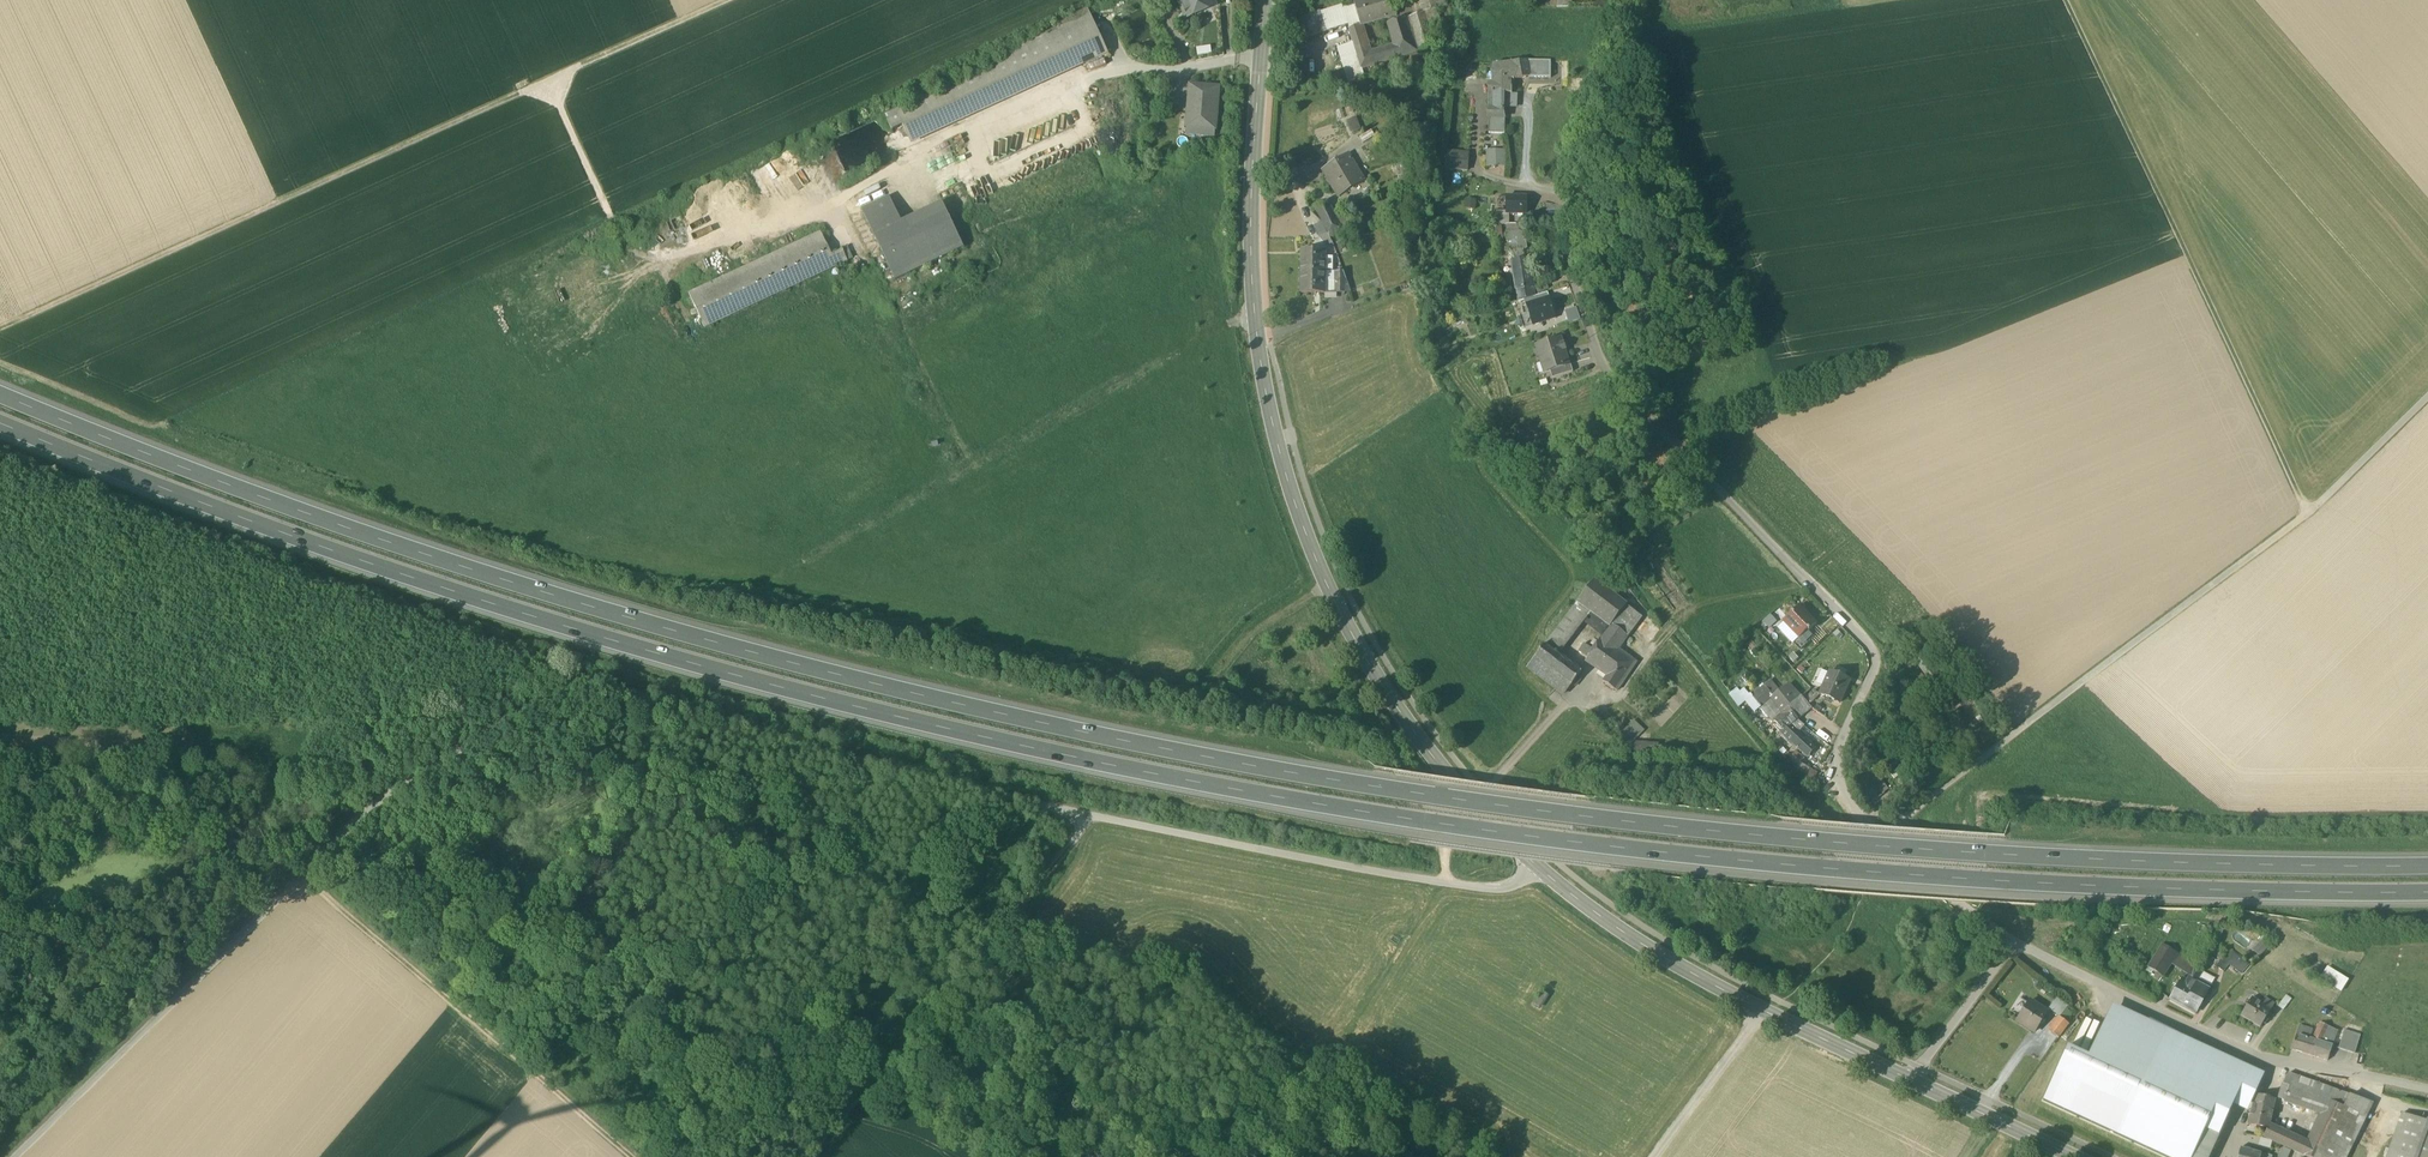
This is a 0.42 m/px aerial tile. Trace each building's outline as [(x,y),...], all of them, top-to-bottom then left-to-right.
[(1187,19),(1213,8),(1210,0),(1179,0),(1187,19)] [(1374,21),(1396,15),(1392,0),(1364,0),(1360,1),(1363,11),(1370,9),(1374,21)] [(1443,0),(1412,0),(1414,8),(1416,15),(1425,13),(1437,9),(1445,7),(1443,0)] [(1567,12),(1569,0),(1558,0),(1556,10),(1567,12)] [(1349,24),(1350,28),(1362,25),(1374,21),(1370,9),(1363,11),(1360,1),(1343,6),(1349,24)] [(1343,6),(1325,11),(1317,14),(1322,32),(1330,30),(1349,24),(1343,6)] [(1408,18),(1416,15),(1414,8),(1399,13),(1401,20),(1408,18)] [(1005,61),(896,111),(885,116),(893,132),(903,127),(911,145),(1109,55),(1088,9),(1066,19),(1057,29),(1002,54),(1005,61)] [(1425,13),(1430,29),(1441,25),(1437,9),(1425,13)] [(1416,15),(1408,18),(1418,51),(1435,46),(1430,29),(1425,13),(1416,15)] [(1390,23),(1396,44),(1400,57),(1418,51),(1408,18),(1401,20),(1390,23)] [(1366,36),(1362,25),(1350,28),(1353,40),(1366,36)] [(1370,52),(1366,36),(1353,40),(1354,42),(1362,68),(1400,57),(1396,44),(1370,52)] [(1362,68),(1354,42),(1340,46),(1350,81),(1364,77),(1362,68)] [(1211,46),(1197,48),(1198,56),(1212,54),(1211,46)] [(1527,60),(1499,65),(1501,80),(1509,80),(1515,80),(1530,77),(1527,60)] [(1530,78),(1551,78),(1551,61),(1527,60),(1530,77),(1530,78)] [(1512,83),(1509,83),(1493,84),(1489,84),(1489,94),(1493,94),(1493,109),(1489,109),(1489,119),(1505,119),(1506,119),(1504,111),(1505,107),(1505,94),(1512,94),(1512,83)] [(1214,129),(1216,129),(1218,105),(1215,104),(1217,88),(1219,89),(1219,88),(1190,85),(1189,104),(1194,104),(1193,115),(1188,114),(1187,127),(1188,127),(1214,129)] [(1512,94),(1505,94),(1505,107),(1518,108),(1518,95),(1512,94)] [(1347,121),(1351,133),(1359,130),(1355,118),(1347,121)] [(1505,134),(1505,119),(1489,119),(1489,134),(1505,134)] [(1214,129),(1188,127),(1187,135),(1214,137),(1214,129)] [(1359,138),(1363,144),(1375,136),(1371,130),(1359,138)] [(993,142),(984,146),(989,160),(999,156),(993,142)] [(1489,166),(1503,166),(1503,151),(1489,152),(1489,166)] [(1446,169),(1468,171),(1469,154),(1448,152),(1446,169)] [(1323,169),(1328,178),(1337,173),(1340,178),(1348,173),(1350,175),(1357,170),(1351,160),(1352,160),(1350,158),(1347,154),(1323,169)] [(1364,181),(1357,170),(1350,175),(1348,173),(1340,178),(1337,173),(1328,178),(1340,197),(1364,181)] [(862,210),(896,281),(965,249),(943,204),(902,223),(890,197),(862,210)] [(1511,215),(1527,215),(1527,197),(1506,198),(1506,211),(1506,215),(1511,215)] [(1329,234),(1331,238),(1343,232),(1328,202),(1316,209),(1329,234)] [(1506,224),(1511,224),(1511,215),(1506,215),(1506,211),(1496,211),(1496,224),(1506,224)] [(1314,226),(1320,238),(1328,234),(1322,222),(1314,226)] [(1506,224),(1508,234),(1524,231),(1523,224),(1511,224),(1506,224)] [(1526,247),(1524,231),(1508,234),(1510,250),(1526,247)] [(774,232),(760,239),(763,244),(777,237),(774,232)] [(688,294),(704,327),(847,261),(842,251),(831,256),(820,233),(688,294)] [(1329,234),(1328,234),(1320,238),(1327,246),(1331,244),(1333,244),(1331,238),(1329,234)] [(1301,250),(1301,272),(1325,272),(1325,251),(1301,250)] [(1517,291),(1533,289),(1529,261),(1513,264),(1517,291)] [(829,273),(832,280),(837,278),(848,273),(844,266),(829,273)] [(1301,293),(1325,293),(1325,272),(1301,272),(1301,293)] [(1335,272),(1325,272),(1325,293),(1335,292),(1335,272)] [(1335,292),(1344,292),(1344,291),(1345,276),(1343,272),(1335,272),(1335,292)] [(1534,298),(1535,298),(1533,289),(1517,291),(1518,302),(1534,298)] [(1535,298),(1534,298),(1535,304),(1549,299),(1548,294),(1535,298)] [(1529,315),(1532,323),(1540,320),(1541,323),(1552,319),(1550,313),(1553,312),(1549,299),(1535,304),(1526,306),(1527,308),(1529,315)] [(1566,313),(1569,325),(1581,321),(1577,310),(1566,313)] [(1532,323),(1529,315),(1526,315),(1521,317),(1524,327),(1525,330),(1533,327),(1532,325),(1532,323)] [(1544,363),(1548,374),(1550,374),(1569,368),(1565,353),(1566,352),(1564,346),(1563,346),(1561,341),(1537,348),(1541,364),(1544,363)] [(1550,374),(1553,381),(1573,375),(1571,367),(1569,368),(1550,374)] [(1584,595),(1579,600),(1587,606),(1593,611),(1611,625),(1627,605),(1594,581),(1584,595)] [(1579,600),(1545,645),(1553,651),(1587,606),(1579,600)] [(1642,617),(1627,605),(1611,625),(1603,636),(1600,634),(1599,635),(1597,639),(1600,641),(1594,650),(1589,658),(1586,661),(1587,662),(1600,671),(1615,649),(1618,650),(1642,617)] [(1593,611),(1587,606),(1553,651),(1559,655),(1584,623),(1593,611)] [(1799,638),(1800,639),(1808,631),(1809,633),(1809,632),(1817,625),(1809,617),(1808,617),(1799,608),(1784,622),(1799,638)] [(1593,611),(1584,623),(1599,635),(1600,634),(1603,636),(1611,625),(1593,611)] [(1777,622),(1770,615),(1762,622),(1769,629),(1777,622)] [(1799,638),(1784,622),(1778,628),(1794,644),(1799,638)] [(1795,645),(1800,650),(1814,637),(1809,632),(1809,633),(1808,631),(1800,639),(1799,638),(1794,644),(1795,645)] [(1758,647),(1752,640),(1747,644),(1753,651),(1758,647)] [(1589,658),(1594,650),(1584,643),(1579,651),(1589,658)] [(1545,645),(1536,657),(1572,685),(1581,672),(1559,655),(1553,651),(1545,645)] [(1603,682),(1617,691),(1637,663),(1618,650),(1615,649),(1600,671),(1607,676),(1603,682)] [(1564,695),(1572,685),(1536,657),(1528,667),(1564,695)] [(1824,687),(1829,673),(1822,670),(1816,683),(1824,687)] [(1820,695),(1840,704),(1850,681),(1830,672),(1829,673),(1824,687),(1820,695)] [(1778,716),(1779,715),(1789,707),(1790,706),(1790,707),(1802,697),(1801,697),(1789,684),(1779,691),(1775,686),(1771,680),(1760,689),(1758,685),(1750,692),(1762,707),(1772,699),(1780,709),(1775,712),(1778,716)] [(1739,706),(1749,717),(1755,712),(1740,693),(1737,690),(1731,694),(1739,706)] [(1740,693),(1755,712),(1761,707),(1761,708),(1762,707),(1750,692),(1748,694),(1744,690),(1740,693)] [(1814,690),(1806,698),(1811,704),(1819,695),(1814,690)] [(1797,720),(1798,720),(1812,708),(1802,697),(1790,707),(1790,706),(1789,707),(1797,720)] [(1771,721),(1778,716),(1775,712),(1780,709),(1772,699),(1762,707),(1761,708),(1760,708),(1771,721)] [(1797,720),(1789,707),(1779,715),(1780,716),(1775,721),(1782,730),(1780,732),(1792,743),(1793,742),(1801,749),(1809,756),(1815,748),(1807,742),(1798,733),(1790,726),(1789,726),(1797,720)] [(1644,730),(1633,720),(1619,735),(1631,745),(1632,743),(1634,742),(1644,730)] [(1790,726),(1798,733),(1805,726),(1798,720),(1797,720),(1789,726),(1790,726)] [(1659,744),(1634,742),(1632,743),(1632,751),(1649,753),(1658,754),(1659,744)] [(1793,755),(1788,761),(1811,779),(1815,773),(1793,755)] [(1859,780),(1874,801),(1880,796),(1868,780),(1876,774),(1873,770),(1859,780)] [(2268,948),(2261,941),(2252,950),(2259,957),(2268,948)] [(2149,967),(2163,976),(2171,964),(2177,955),(2163,945),(2149,967)] [(2230,964),(2242,974),(2249,966),(2229,949),(2222,957),(2227,962),(2228,962),(2230,964)] [(2171,964),(2175,967),(2182,957),(2177,955),(2171,964)] [(2175,967),(2181,971),(2188,961),(2182,957),(2175,967)] [(2227,962),(2222,957),(2217,965),(2223,971),(2230,964),(2228,962),(2227,962)] [(2196,966),(2188,961),(2181,971),(2189,976),(2195,967),(2196,966)] [(2186,982),(2194,987),(2198,978),(2203,971),(2195,967),(2189,976),(2186,982)] [(2348,980),(2327,967),(2319,979),(2341,992),(2348,980)] [(2198,978),(2211,985),(2215,978),(2203,971),(2198,978)] [(2170,999),(2196,1013),(2211,985),(2198,978),(2194,987),(2186,982),(2181,980),(2178,986),(2170,999)] [(2291,999),(2286,995),(2278,1007),(2283,1011),(2291,999)] [(2068,1005),(2056,997),(2049,1009),(2060,1017),(2068,1005)] [(2241,1016),(2260,1028),(2266,1018),(2268,1019),(2270,1015),(2269,1014),(2272,1008),(2263,1003),(2262,1005),(2252,999),(2241,1016)] [(2018,1022),(2034,1032),(2047,1012),(2030,1002),(2018,1022)] [(2113,1004),(2107,1017),(2244,1081),(2233,1105),(2247,1111),(2255,1095),(2264,1074),(2113,1004)] [(2107,1017),(2088,1057),(2067,1047),(2043,1101),(2166,1156),(2192,1156),(2205,1129),(2219,1136),(2233,1105),(2244,1081),(2107,1017)] [(2049,1031),(2059,1038),(2069,1024),(2059,1017),(2049,1031)] [(2312,1041),(2321,1043),(2324,1037),(2334,1041),(2337,1031),(2329,1027),(2320,1023),(2312,1041)] [(2292,1050),(2328,1061),(2332,1047),(2321,1043),(2312,1041),(2310,1040),(2313,1030),(2299,1026),(2296,1035),(2292,1050)] [(2339,1049),(2355,1054),(2361,1036),(2345,1031),(2339,1049)] [(2284,1102),(2321,1114),(2333,1089),(2289,1074),(2285,1078),(2280,1094),(2284,1102)] [(2308,1156),(2347,1156),(2351,1149),(2373,1103),(2333,1089),(2321,1114),(2307,1143),(2302,1154),(2308,1156)] [(2248,1124),(2268,1129),(2269,1126),(2270,1126),(2276,1099),(2255,1095),(2248,1124)] [(2402,1114),(2387,1156),(2427,1156),(2427,1123),(2402,1114)] [(2266,1138),(2272,1141),(2284,1146),(2291,1149),(2292,1150),(2302,1154),(2307,1143),(2297,1139),(2270,1126),(2269,1126),(2268,1129),(2264,1137),(2266,1138)] [(2211,1155),(2213,1150),(2220,1136),(2219,1136),(2205,1129),(2192,1156),(2210,1156),(2211,1155)] [(2266,1138),(2264,1137),(2264,1138),(2261,1138),(2259,1145),(2270,1149),(2272,1141),(2266,1138)] [(2291,1149),(2284,1146),(2279,1156),(2288,1156),(2291,1149)] [(2261,1154),(2261,1153),(2241,1148),(2238,1156),(2260,1156),(2261,1154)]
